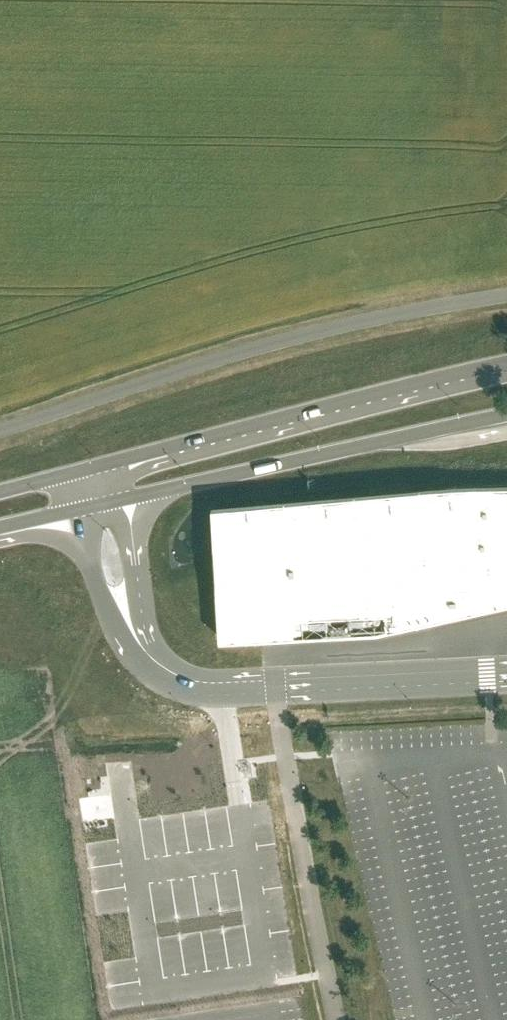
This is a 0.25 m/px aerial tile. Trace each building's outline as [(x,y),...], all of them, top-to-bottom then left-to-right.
[(428,619),(506,601),(506,483),(435,485),(430,485),(213,504),(213,505),(216,556),(216,563),(220,637),(220,638),(221,638),(222,638),(222,639),(222,638),(223,638),(262,636),(379,630),(426,619),(428,619)]
